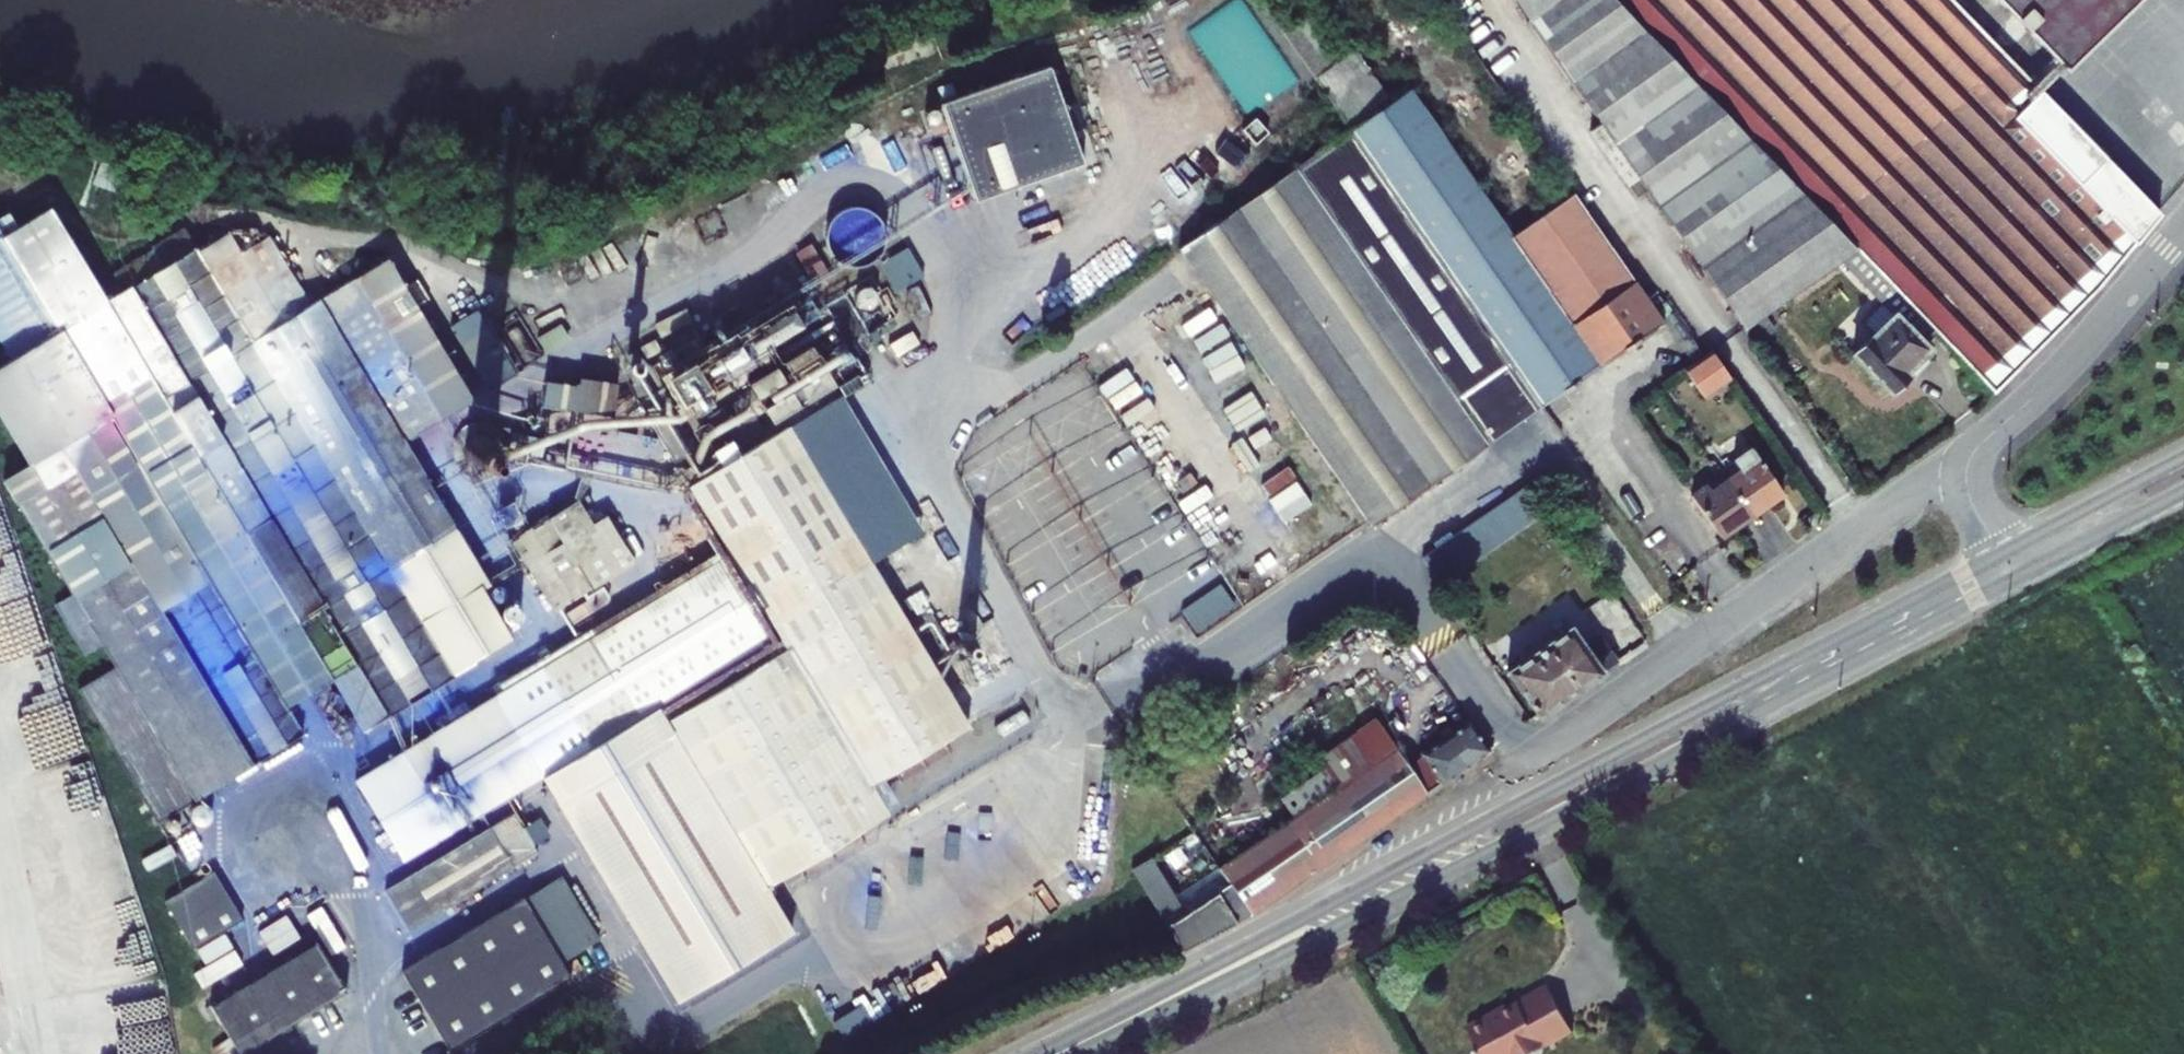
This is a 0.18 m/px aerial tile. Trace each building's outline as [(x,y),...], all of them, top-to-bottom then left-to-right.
[(1597,118),(1589,124),(1614,160),(1623,154),(1743,329),(1764,314),(1839,260),(1852,251),(1612,0),(1516,0),(1597,118)] [(1983,390),(2064,303),(2142,214),(1941,0),(1612,0),(1852,251),(1933,337),(1983,390)] [(2061,59),(2123,0),(2006,0),(2061,59)] [(935,97),(966,197),(1083,161),(1053,61),(935,97)] [(1510,364),(1540,407),(1598,367),(1511,241),(1408,92),(1351,132),(1458,285),(1456,287),(1510,364)] [(1180,250),(1370,524),(1489,442),(1458,400),(1510,364),(1456,287),(1458,285),(1351,132),(1180,250)] [(95,184),(115,191),(123,170),(103,163),(95,184)] [(1511,241),(1598,367),(1643,336),(1663,322),(1575,196),(1511,241)] [(77,689),(158,822),(303,735),(286,706),(332,679),(363,731),(454,676),(453,675),(475,662),(474,660),(511,638),(482,589),(489,585),(403,441),(472,400),(387,258),(309,305),(267,236),(262,239),(210,270),(199,251),(186,229),(113,273),(125,292),(108,302),(51,208),(3,237),(0,231),(0,340),(12,359),(0,366),(0,415),(29,463),(3,479),(72,594),(54,605),(84,655),(102,645),(115,666),(77,689)] [(199,251),(210,270),(262,239),(255,228),(236,228),(199,251)] [(911,244),(883,260),(898,289),(927,274),(911,244)] [(817,288),(831,279),(812,246),(798,255),(817,288)] [(1933,337),(1852,251),(1839,260),(1880,303),(1861,322),(1874,334),(1852,355),(1889,393),(1908,374),(1906,371),(1928,349),(1925,345),(1933,337)] [(798,289),(644,371),(670,418),(741,380),(764,421),(834,383),(829,372),(856,358),(827,304),(811,313),(798,289)] [(686,309),(656,324),(662,336),(692,321),(686,309)] [(491,390),(516,375),(488,329),(463,344),(491,390)] [(641,348),(647,357),(661,349),(655,340),(641,348)] [(1692,364),(1711,391),(1729,379),(1710,352),(1692,364)] [(1458,400),(1489,442),(1540,407),(1510,364),(1458,400)] [(1683,370),(1702,397),(1711,391),(1692,364),(1683,370)] [(626,382),(675,463),(690,453),(641,373),(626,382)] [(546,381),(542,406),(613,416),(618,383),(580,377),(579,385),(546,381)] [(960,477),(1052,653),(1209,560),(1099,395),(960,477)] [(920,534),(838,397),(788,428),(871,564),(920,534)] [(726,433),(736,448),(761,433),(752,417),(726,433)] [(506,459),(508,454),(508,449),(508,444),(507,439),(504,434),(501,430),(497,426),(493,424),(488,422),(483,421),(477,421),(472,423),(468,425),(463,428),(460,431),(457,436),(455,440),(454,446),(454,451),(455,456),(457,461),(459,465),(463,469),(467,472),(472,474),(477,475),(482,476),(487,475),(492,473),(497,471),(501,468),(504,464),(506,459)] [(730,555),(612,626),(660,705),(768,885),(887,813),(870,785),(968,725),(871,564),(788,428),(689,487),(730,555)] [(512,434),(510,451),(516,452),(519,435),(512,434)] [(516,452),(542,456),(545,439),(519,435),(516,452)] [(1727,481),(1751,515),(1782,493),(1751,448),(1733,461),(1740,471),(1727,481)] [(1691,497),(1720,537),(1751,515),(1727,481),(1711,492),(1707,486),(1691,497)] [(590,590),(634,563),(606,516),(591,525),(576,501),(547,519),(590,590)] [(505,527),(521,517),(512,502),(495,512),(505,527)] [(1808,520),(1814,528),(1828,519),(1822,510),(1808,520)] [(512,540),(555,611),(590,590),(547,519),(512,540)] [(682,554),(690,567),(714,553),(706,539),(682,554)] [(1236,605),(1220,584),(1181,611),(1197,633),(1236,605)] [(355,781),(403,860),(544,775),(660,705),(612,626),(355,781)] [(1571,627),(1507,672),(1538,717),(1618,661),(1603,640),(1587,651),(1571,627)] [(970,636),(966,636),(963,636),(960,638),(958,641),(957,645),(957,648),(959,651),(962,654),(965,655),(969,655),(972,653),(974,651),(976,647),(976,644),(975,641),(973,638),(970,636)] [(544,775),(687,1004),(799,937),(768,885),(660,705),(544,775)] [(1293,816),(1218,868),(1229,884),(1251,915),(1427,794),(1408,765),(1375,719),(1318,758),(1325,768),(1280,799),(1293,816)] [(1408,765),(1427,794),(1491,750),(1469,719),(1418,754),(1420,757),(1408,765)] [(385,891),(409,931),(538,853),(533,845),(548,836),(538,818),(523,827),(514,813),(385,891)] [(1180,952),(1251,915),(1229,884),(1185,913),(1151,857),(1132,869),(1166,925),(1180,952)] [(214,872),(165,902),(194,950),(243,920),(214,872)] [(523,898),(562,962),(599,939),(561,875),(523,898)] [(402,971),(450,1051),(571,978),(562,962),(523,898),(402,971)] [(324,905),(310,915),(341,959),(356,949),(324,905)] [(291,915),(263,928),(272,949),(286,942),(283,936),(297,929),(291,915)] [(240,1053),(241,1053),(346,990),(317,943),(211,1008),(229,1037),(240,1053)] [(202,986),(210,1000),(261,972),(253,958),(202,986)] [(1572,1029),(1548,986),(1507,1009),(1500,1008),(1467,1027),(1480,1051),(1476,1053),(1477,1053),(1542,1053),(1544,1048),(1543,1046),(1572,1029)] [(213,1047),(217,1053),(240,1053),(229,1037),(213,1047)]
